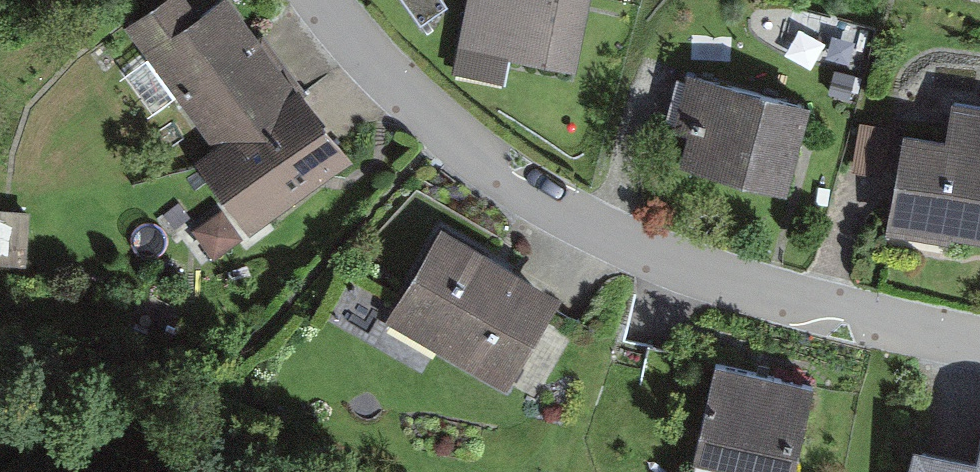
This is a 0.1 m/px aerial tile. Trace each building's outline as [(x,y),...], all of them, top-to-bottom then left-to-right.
[(352,163),(228,0),(225,0),(201,19),(187,0),(165,0),(125,29),(210,151),(196,166),(250,236),(352,163)] [(417,0),(375,0),(412,52),(440,33),(417,0)] [(446,72),(565,96),(585,0),(461,0),(446,72)] [(776,219),(797,132),(762,124),(766,107),(725,97),(722,111),(676,100),(663,157),(677,160),(669,194),(776,219)] [(966,121),(979,123),(979,106),(969,104),(966,121)] [(960,130),(954,163),(893,153),(876,257),(979,273),(979,133),(960,130)] [(215,262),(244,239),(221,209),(194,232),(215,262)] [(0,212),(0,216),(0,267),(28,269),(31,213),(0,212)] [(498,412),(552,318),(432,250),(378,344),(498,412)] [(706,392),(689,471),(796,471),(808,414),(706,392)] [(973,454),(969,471),(979,471),(979,453),(973,454)]
